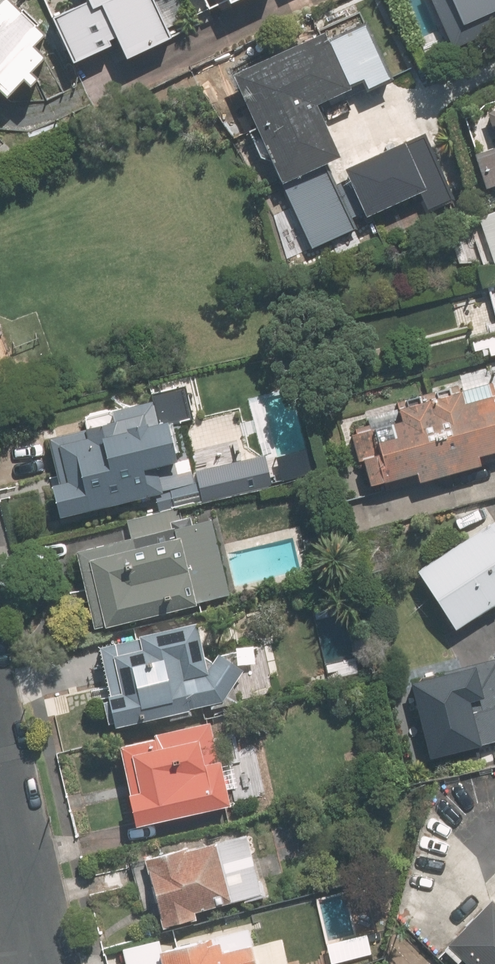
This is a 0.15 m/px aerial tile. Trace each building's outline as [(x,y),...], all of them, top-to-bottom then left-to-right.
[(22,0),(2,0),(0,2),(0,91),(6,84),(18,96),(34,78),(41,84),(49,76),(42,69),(56,54),(44,43),(55,30),(22,0)] [(127,60),(179,36),(162,0),(94,0),(60,16),(82,62),(119,44),(127,60)] [(216,10),(238,0),(211,0),(216,10)] [(450,48),(494,29),(494,0),(434,0),(430,2),(450,48)] [(429,133),(351,166),(356,177),(340,184),(330,162),(346,155),(323,103),(357,88),(354,82),(370,76),(374,87),(395,78),(372,25),(336,40),(332,32),(239,72),(314,246),(359,227),(356,221),(424,192),(430,207),(456,196),(429,133)] [(481,152),(492,188),(494,187),(494,148),(481,152)] [(494,251),(494,208),(482,212),(494,251)] [(377,484),(424,471),(426,479),(488,463),(485,454),(494,451),(494,382),(406,406),(410,419),(354,434),(361,460),(370,458),(377,484)] [(57,484),(65,516),(173,490),(176,505),(272,482),(267,461),(253,464),(251,456),(182,473),(179,460),(186,459),(177,423),(197,418),(189,384),(156,392),(158,400),(115,411),(117,421),(53,436),(65,482),(57,484)] [(134,537),(83,549),(102,627),(235,595),(216,518),(197,522),(195,515),(185,517),(182,508),(130,520),(134,537)] [(462,627),(494,606),(494,522),(423,568),(462,627)] [(223,652),(213,667),(202,621),(102,646),(121,726),(227,700),(248,669),(223,652)] [(435,757),(494,742),(494,659),(416,679),(435,757)] [(125,745),(143,825),(236,804),(218,719),(160,732),(161,737),(125,745)] [(198,908),(264,891),(248,831),(148,856),(166,925),(200,916),(198,908)] [(474,963),(494,963),(494,897),(451,942),(474,963)] [(124,946),(128,963),(290,963),(284,936),(256,942),(252,924),(163,944),(162,938),(124,946)]
